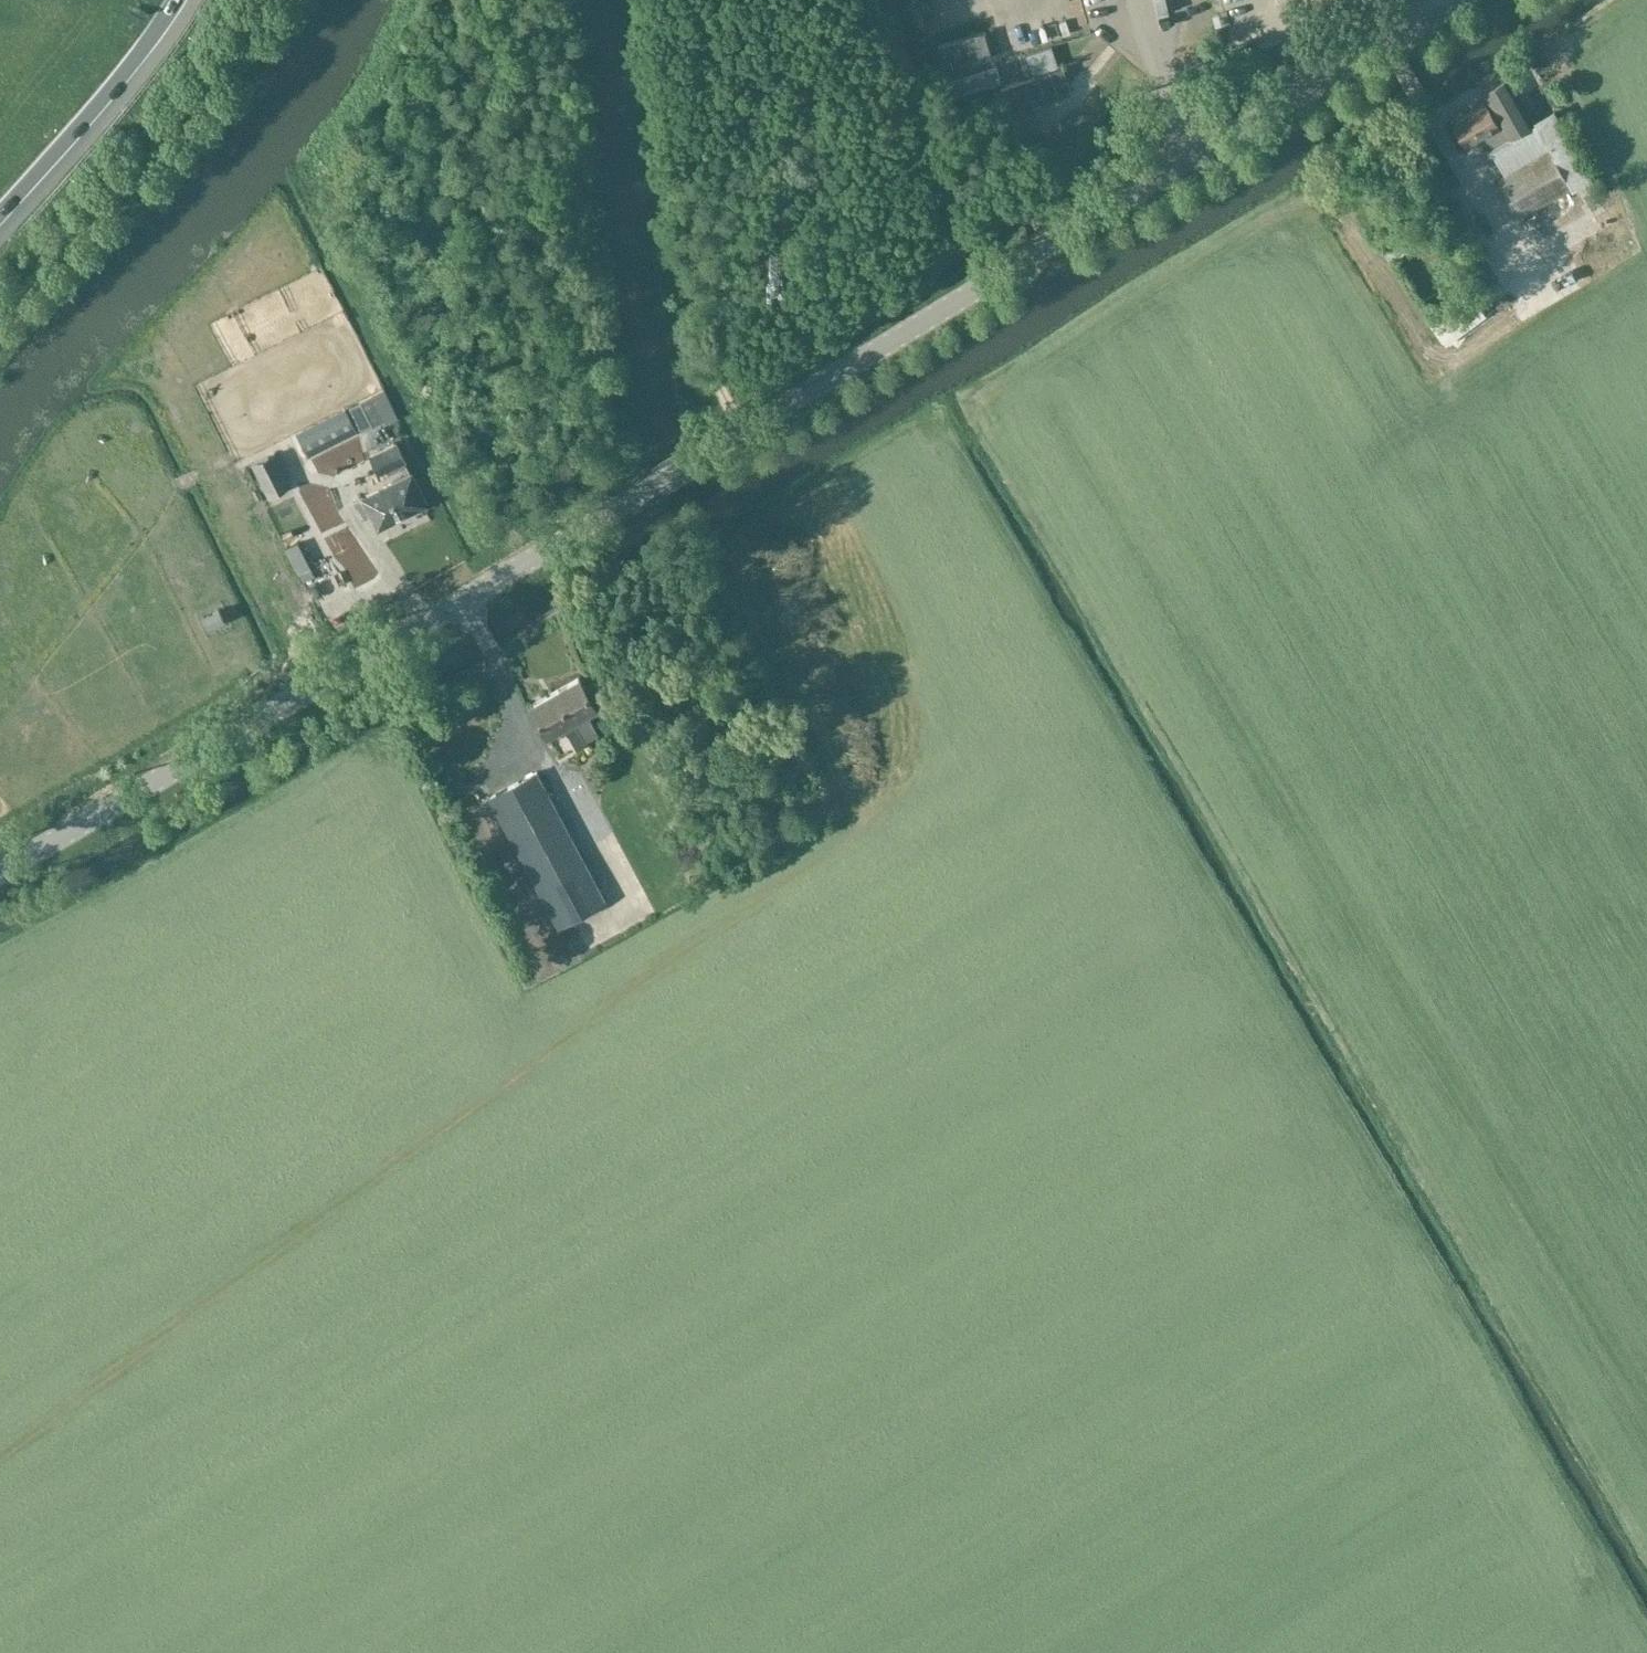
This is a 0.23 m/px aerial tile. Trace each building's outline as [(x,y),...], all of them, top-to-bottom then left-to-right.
[(1034,19),(989,30),(998,64),(1042,53),(1034,19)] [(940,37),(947,59),(976,50),(969,28),(940,37)] [(1048,63),(999,80),(1009,106),(1057,88),(1048,63)] [(1510,76),(1488,88),(1480,92),(1486,102),(1450,121),(1465,147),(1484,136),(1491,148),(1533,121),(1510,76)] [(1498,179),(1519,216),(1571,187),(1550,150),(1498,179)] [(374,394),(360,401),(372,426),(386,418),(374,394)] [(351,418),(302,442),(309,457),(358,432),(351,418)] [(408,459),(398,440),(370,454),(380,473),(386,470),(392,481),(357,500),(366,517),(371,515),(379,529),(426,504),(408,471),(410,470),(405,460),(408,459)] [(269,497),(292,485),(275,452),(252,464),(269,497)] [(209,628),(225,621),(219,609),(203,617),(209,628)] [(578,677),(531,705),(549,736),(564,727),(569,735),(570,734),(579,749),(587,744),(586,742),(600,733),(588,713),(596,709),(599,715),(608,710),(600,696),(602,695),(610,691),(603,676),(584,687),(578,677)] [(558,928),(606,902),(536,773),(489,798),(558,928)]
